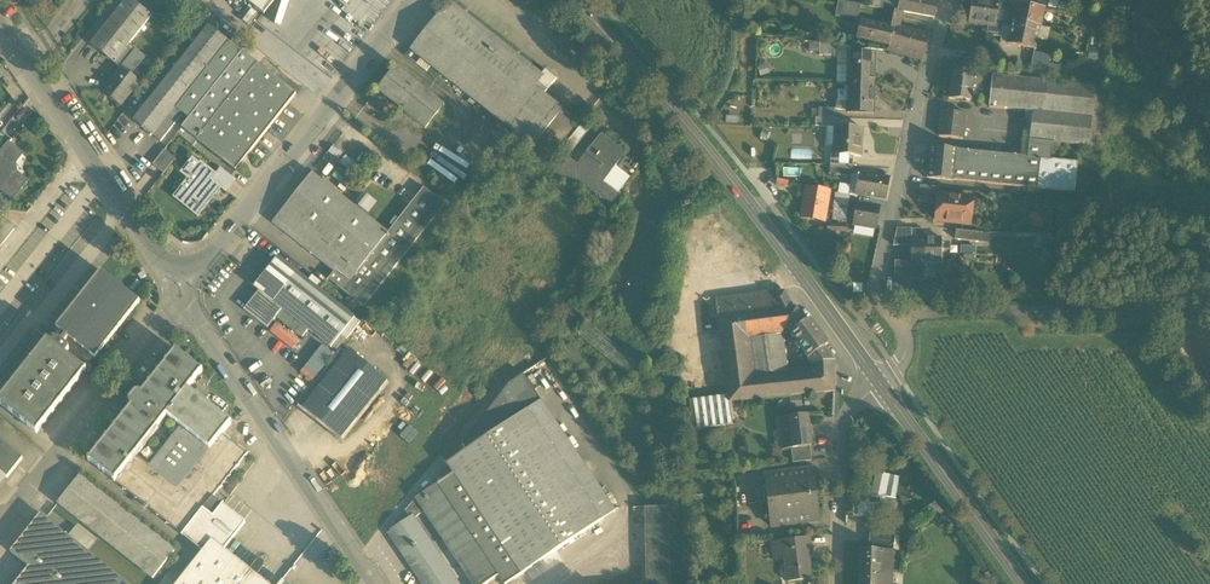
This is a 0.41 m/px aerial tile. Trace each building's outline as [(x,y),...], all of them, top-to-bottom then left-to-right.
[(114,63),(127,48),(129,44),(152,16),(132,0),(126,0),(90,45),(114,63)] [(276,0),(246,0),(264,15),(265,15),(276,0)] [(884,0),(880,0),(878,8),(887,9),(893,10),(894,2),(884,0)] [(935,18),(939,1),(933,0),(900,0),(899,3),(897,11),(902,12),(935,18)] [(996,26),(1000,3),(985,0),(973,0),(969,22),(990,26),(995,27),(996,26)] [(1044,9),(1045,0),(1029,0),(1028,7),(1044,9)] [(410,50),(505,125),(535,87),(544,76),(542,74),(449,1),(410,50)] [(835,16),(857,21),(861,5),(838,1),(835,16)] [(1008,5),(1000,3),(996,26),(1004,27),(1008,5)] [(1023,23),(1040,27),(1044,9),(1028,7),(1017,5),(1013,21),(1023,23)] [(901,19),(902,12),(897,11),(893,10),(887,9),(885,16),(901,19)] [(888,50),(923,61),(930,36),(899,27),(901,19),(885,16),(883,26),(860,21),(856,39),(890,46),(888,50)] [(1011,28),(1021,30),(1023,23),(1013,21),(1011,28)] [(1040,27),(1023,23),(1021,30),(1039,33),(1040,27)] [(152,136),(153,135),(178,103),(228,41),(209,26),(133,121),(152,136)] [(988,35),(1002,38),(1004,27),(996,26),(995,27),(990,26),(988,35)] [(1008,44),(1035,50),(1039,33),(1021,30),(1011,28),(1008,44)] [(186,110),(192,114),(241,53),(228,41),(178,103),(186,109),(186,110)] [(134,53),(122,68),(131,76),(146,57),(132,46),(129,44),(127,48),(134,53)] [(819,55),(838,55),(838,46),(820,44),(819,55)] [(134,53),(127,48),(114,63),(120,69),(121,68),(122,68),(134,53)] [(1084,58),(1098,59),(1099,50),(1085,49),(1084,58)] [(181,128),(191,136),(202,121),(209,126),(258,64),(242,52),(241,53),(192,114),(189,119),(181,128)] [(1038,69),(1048,70),(1050,54),(1031,52),(1029,68),(1038,69)] [(848,55),(847,84),(873,84),(874,84),(875,57),(859,57),(859,55),(848,55)] [(296,95),(258,64),(209,126),(202,121),(191,136),(198,141),(235,171),(251,152),(296,95)] [(377,91),(405,114),(424,90),(396,67),(377,91)] [(139,83),(131,76),(122,68),(121,68),(120,69),(103,91),(121,106),(139,83)] [(544,76),(535,87),(544,95),(557,79),(545,70),(542,74),(544,76)] [(948,99),(970,101),(973,74),(954,72),(952,88),(949,88),(948,99)] [(1032,111),(1044,113),(1048,82),(992,76),(989,107),(1032,111)] [(1095,86),(1048,82),(1044,113),(1092,118),(1095,87),(1095,86)] [(873,102),(873,84),(847,84),(847,110),(873,111),(874,102),(873,102)] [(579,122),(544,95),(535,87),(505,125),(552,163),(559,153),(582,125),(579,122)] [(1099,134),(1100,124),(1104,88),(1095,87),(1092,118),(1089,147),(1098,148),(1099,134)] [(1111,89),(1104,88),(1100,124),(1107,125),(1111,89)] [(405,114),(425,129),(444,106),(424,90),(405,114)] [(186,109),(178,103),(153,135),(161,142),(183,114),(186,110),(186,109)] [(820,109),(819,118),(837,118),(837,109),(820,109)] [(183,114),(189,119),(192,114),(186,110),(183,114)] [(939,137),(956,138),(957,126),(958,112),(941,111),(939,137)] [(1089,147),(1092,118),(1044,113),(1032,111),(1029,140),(1053,143),(1089,147)] [(837,127),(837,118),(819,118),(815,118),(815,127),(826,127),(836,128),(836,127),(837,127)] [(582,125),(559,153),(567,159),(590,131),(579,122),(582,125)] [(825,146),(837,146),(838,138),(835,138),(836,128),(826,127),(825,146)] [(837,127),(836,127),(836,128),(835,138),(838,138),(837,146),(837,155),(837,156),(853,157),(859,157),(860,140),(862,140),(862,128),(837,127)] [(177,134),(193,147),(198,141),(191,136),(181,128),(177,134)] [(577,179),(609,205),(620,192),(630,180),(614,168),(624,156),(601,138),(587,155),(585,153),(579,161),(581,163),(575,170),(571,175),(577,179)] [(1053,146),(1053,143),(1029,140),(1027,157),(956,150),(953,180),(1037,189),(1040,160),(1058,161),(1060,146),(1053,146)] [(12,200),(25,184),(7,169),(20,152),(9,143),(0,154),(0,190),(12,200)] [(929,178),(953,181),(953,180),(956,150),(956,149),(932,147),(929,178)] [(153,165),(164,174),(176,159),(164,151),(153,165)] [(23,154),(20,152),(7,169),(25,184),(27,181),(11,168),(23,154)] [(832,155),(831,165),(853,166),(853,157),(837,156),(837,155),(832,155)] [(624,156),(614,168),(630,180),(639,167),(624,156)] [(193,172),(200,163),(193,158),(180,173),(188,179),(181,187),(187,192),(198,178),(192,173),(191,175),(192,176),(189,179),(187,177),(192,171),(193,172)] [(1077,163),(1058,161),(1040,160),(1037,189),(1074,193),(1077,163)] [(554,174),(571,187),(577,179),(571,175),(575,170),(564,161),(554,174)] [(173,197),(198,218),(212,200),(210,199),(214,194),(216,196),(221,189),(222,188),(212,180),(217,175),(216,174),(201,162),(200,163),(193,172),(192,171),(187,177),(189,179),(192,176),(191,175),(192,173),(198,178),(187,192),(181,187),(173,197)] [(852,175),(853,166),(831,165),(830,175),(851,176),(852,176),(852,175)] [(221,189),(226,193),(236,181),(220,169),(216,174),(217,175),(212,180),(222,188),(221,189)] [(272,223),(339,276),(343,279),(349,284),(388,234),(388,233),(312,173),(272,223)] [(859,173),(859,176),(856,195),(887,200),(890,178),(859,173)] [(855,196),(856,195),(859,176),(852,175),(852,176),(851,176),(848,195),(855,196)] [(777,186),(788,188),(789,181),(777,179),(777,186)] [(838,183),(838,193),(848,193),(848,184),(838,183)] [(938,204),(939,195),(939,187),(921,186),(920,202),(938,204)] [(802,216),(824,220),(829,191),(807,187),(802,216)] [(349,284),(343,279),(336,287),(363,308),(444,205),(424,188),(388,233),(388,234),(349,284)] [(620,192),(609,205),(613,208),(623,196),(620,192)] [(833,209),(847,211),(850,195),(848,195),(835,193),(833,209)] [(936,220),(963,223),(963,217),(966,215),(970,215),(972,214),(973,209),(971,207),(972,198),(939,195),(938,204),(937,206),(938,206),(937,219),(936,219),(936,220)] [(854,225),(876,228),(879,208),(857,204),(854,225)] [(1031,211),(1025,220),(1038,227),(1043,218),(1031,211)] [(0,221),(0,242),(3,244),(14,229),(2,219),(0,221)] [(828,232),(841,232),(841,225),(828,224),(828,232)] [(911,246),(912,246),(912,238),(924,238),(924,229),(897,229),(893,246),(911,246)] [(955,240),(981,242),(982,233),(976,232),(956,230),(955,240)] [(982,233),(981,242),(989,243),(990,234),(982,233)] [(912,238),(912,246),(912,263),(924,263),(924,238),(912,238)] [(941,238),(924,238),(924,263),(925,263),(941,263),(941,238)] [(924,263),(912,263),(912,246),(911,246),(911,261),(895,261),(895,289),(911,289),(911,279),(925,279),(925,263),(924,263)] [(960,246),(960,254),(975,254),(975,246),(960,246)] [(269,269),(287,283),(296,273),(277,258),(269,269)] [(253,288),(258,292),(259,291),(273,302),(287,283),(269,269),(268,268),(253,288)] [(56,328),(61,332),(94,358),(95,359),(140,302),(101,272),(56,328)] [(287,283),(273,302),(308,331),(331,348),(341,336),(355,319),(319,290),(308,281),(296,272),(296,273),(287,283)] [(323,285),(312,276),(308,281),(319,290),(323,285)] [(332,283),(336,287),(343,279),(339,276),(335,281),(334,280),(332,280),(331,281),(332,283)] [(927,283),(927,297),(938,297),(938,283),(927,283)] [(267,329),(276,317),(267,310),(273,302),(259,291),(258,292),(244,310),(267,329)] [(770,294),(772,310),(784,309),(792,307),(784,292),(770,294)] [(726,299),(729,316),(742,314),(772,310),(770,294),(726,299)] [(716,301),(719,317),(729,316),(726,299),(716,301)] [(302,338),(308,331),(273,302),(267,310),(276,317),(302,338)] [(787,330),(790,334),(806,322),(795,307),(792,307),(784,309),(787,330)] [(742,314),(745,335),(782,331),(787,330),(784,309),(772,310),(742,314)] [(730,403),(754,400),(751,380),(745,335),(742,314),(729,316),(719,317),(729,395),(730,403)] [(341,336),(346,340),(360,323),(355,319),(341,336)] [(801,349),(808,359),(824,347),(829,344),(811,319),(806,322),(790,334),(796,343),(794,345),(798,351),(801,349)] [(745,335),(751,380),(788,377),(782,331),(745,335)] [(47,340),(47,339),(37,332),(0,379),(0,399),(47,340)] [(51,334),(47,339),(47,340),(85,369),(94,358),(61,332),(58,335),(55,333),(53,335),(51,334)] [(47,340),(0,399),(0,404),(27,425),(27,426),(36,433),(86,370),(85,369),(47,340)] [(1165,348),(1169,354),(1180,346),(1176,340),(1165,348)] [(334,355),(322,345),(303,369),(315,379),(334,355)] [(808,359),(812,365),(834,363),(834,360),(833,358),(824,347),(808,359)] [(87,461),(114,482),(167,416),(210,450),(223,434),(231,424),(188,389),(203,371),(176,350),(141,394),(140,393),(135,394),(129,400),(130,405),(131,406),(87,461)] [(303,408),(341,438),(387,381),(349,350),(319,387),(303,408)] [(834,372),(834,363),(812,365),(812,374),(834,372)] [(812,374),(788,377),(751,380),(754,400),(834,392),(834,372),(812,374)] [(462,444),(466,451),(541,401),(523,374),(509,384),(462,444)] [(297,403),(303,408),(319,387),(314,382),(297,403)] [(733,424),(730,403),(729,395),(689,400),(693,429),(733,424)] [(438,485),(478,544),(467,552),(467,553),(473,561),(462,568),(473,583),(483,583),(497,574),(504,583),(516,583),(513,579),(615,511),(541,401),(466,451),(446,464),(453,474),(438,485)] [(183,536),(202,551),(211,540),(224,549),(245,522),(224,505),(214,497),(248,454),(223,434),(210,450),(167,416),(114,482),(183,536)] [(786,439),(788,451),(791,450),(809,448),(810,448),(806,416),(777,420),(778,430),(780,430),(781,439),(786,439)] [(0,448),(0,487),(23,459),(4,444),(0,448)] [(791,450),(793,463),(811,461),(809,448),(791,450)] [(770,473),(773,500),(811,495),(807,469),(770,473)] [(894,499),(898,476),(874,472),(870,494),(894,499)] [(57,503),(153,579),(176,550),(80,474),(57,503)] [(457,560),(467,553),(467,552),(478,544),(438,485),(416,500),(424,512),(457,560)] [(814,522),(811,495),(773,500),(776,527),(814,522)] [(412,517),(413,519),(424,512),(416,500),(405,511),(410,518),(412,517)] [(852,517),(867,517),(867,503),(852,503),(852,517)] [(668,507),(644,508),(646,583),(670,583),(668,507)] [(40,514),(10,551),(29,566),(14,583),(129,583),(40,514)] [(457,583),(435,551),(434,552),(432,549),(433,548),(413,519),(412,517),(410,518),(400,525),(401,526),(398,528),(397,526),(388,533),(422,583),(457,583)] [(874,535),(874,543),(893,544),(894,544),(894,536),(874,535)] [(785,554),(788,581),(810,579),(806,551),(811,550),(809,538),(771,542),(772,555),(785,554)] [(176,583),(268,583),(256,575),(249,570),(224,549),(211,540),(202,551),(176,583)] [(893,550),(874,550),(869,549),(861,549),(860,570),(892,571),(893,550)] [(457,560),(462,568),(473,561),(467,553),(457,560)] [(257,561),(249,570),(256,575),(263,566),(264,562),(260,559),(257,561)] [(892,571),(860,570),(859,581),(860,581),(860,583),(891,583),(892,571)]
